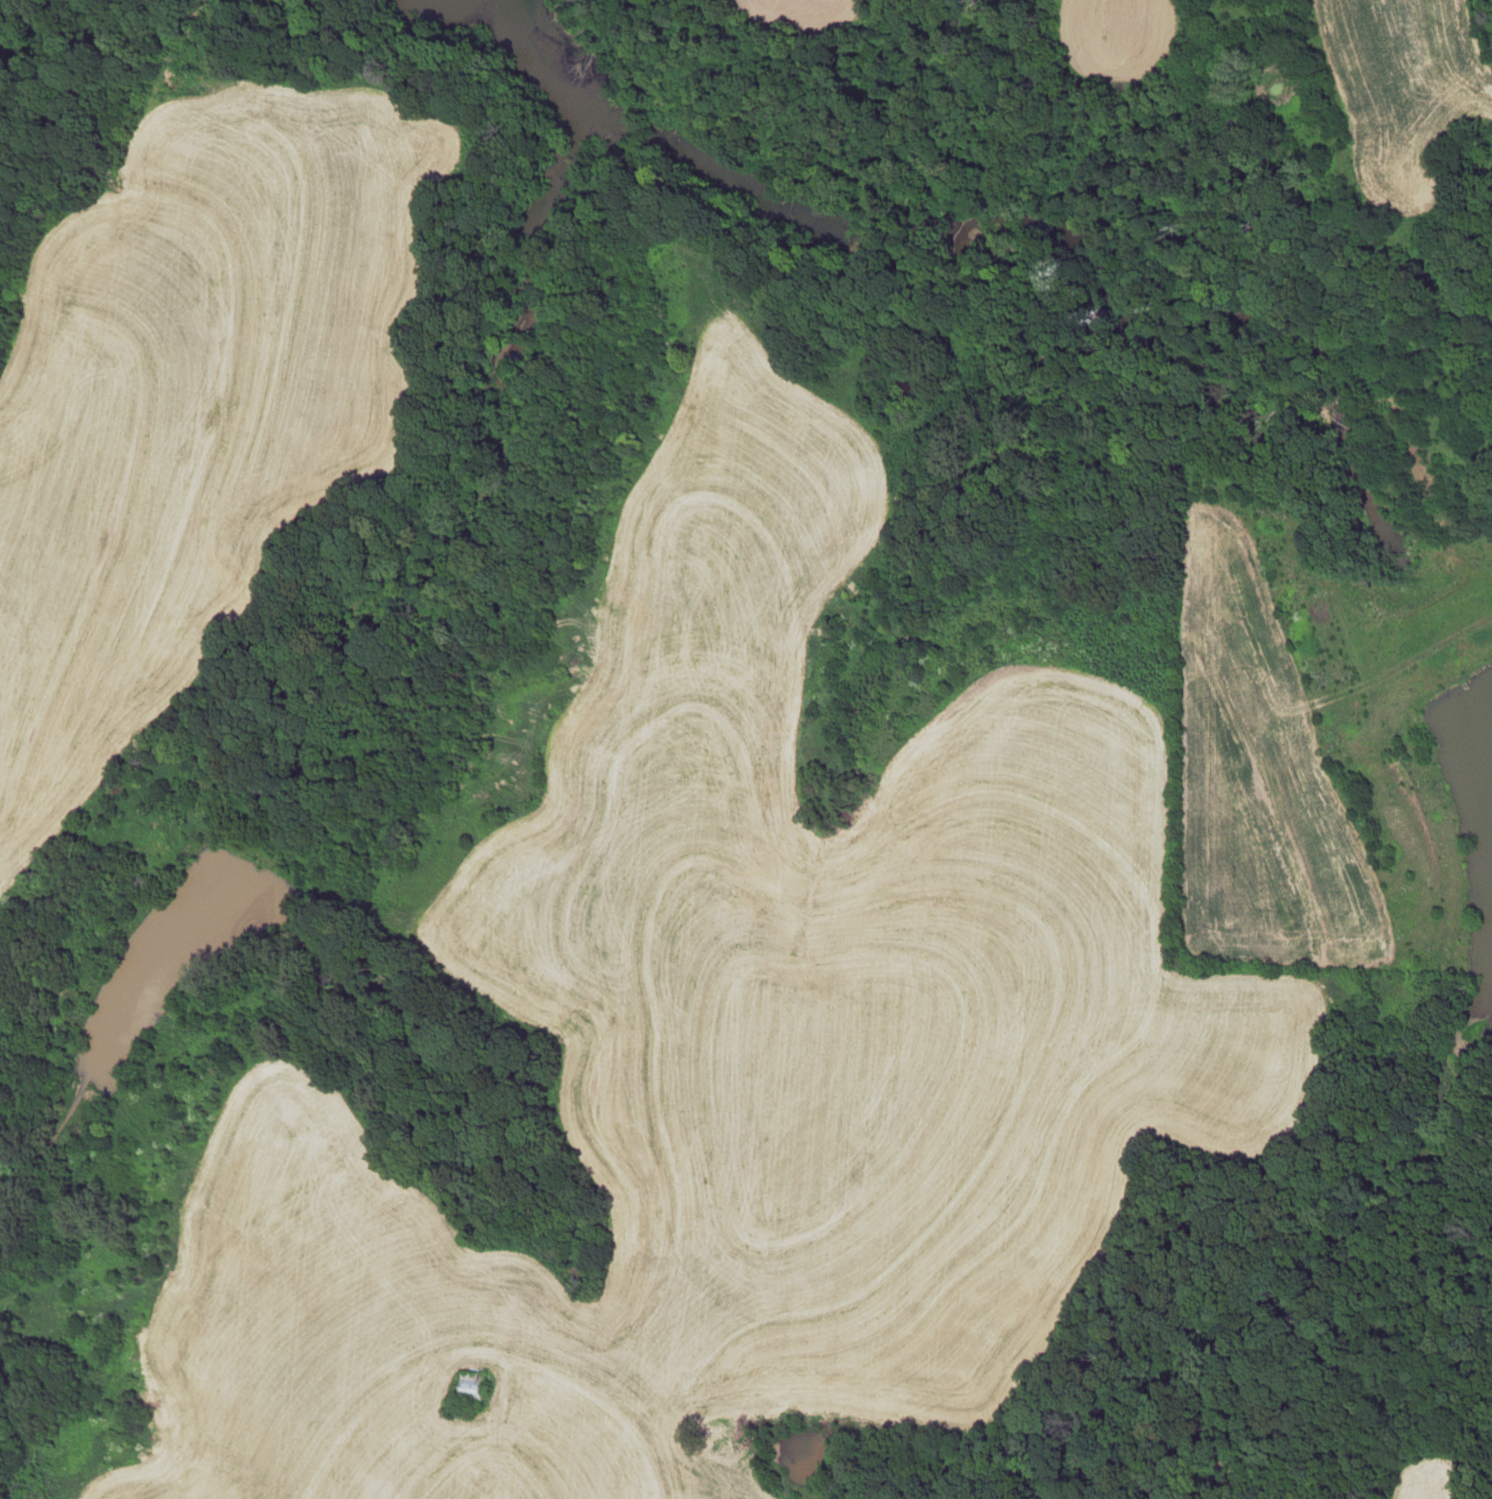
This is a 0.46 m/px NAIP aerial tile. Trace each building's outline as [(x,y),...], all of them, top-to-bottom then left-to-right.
[(486,1405),(487,1374),(459,1373),(458,1404),(486,1405)]
